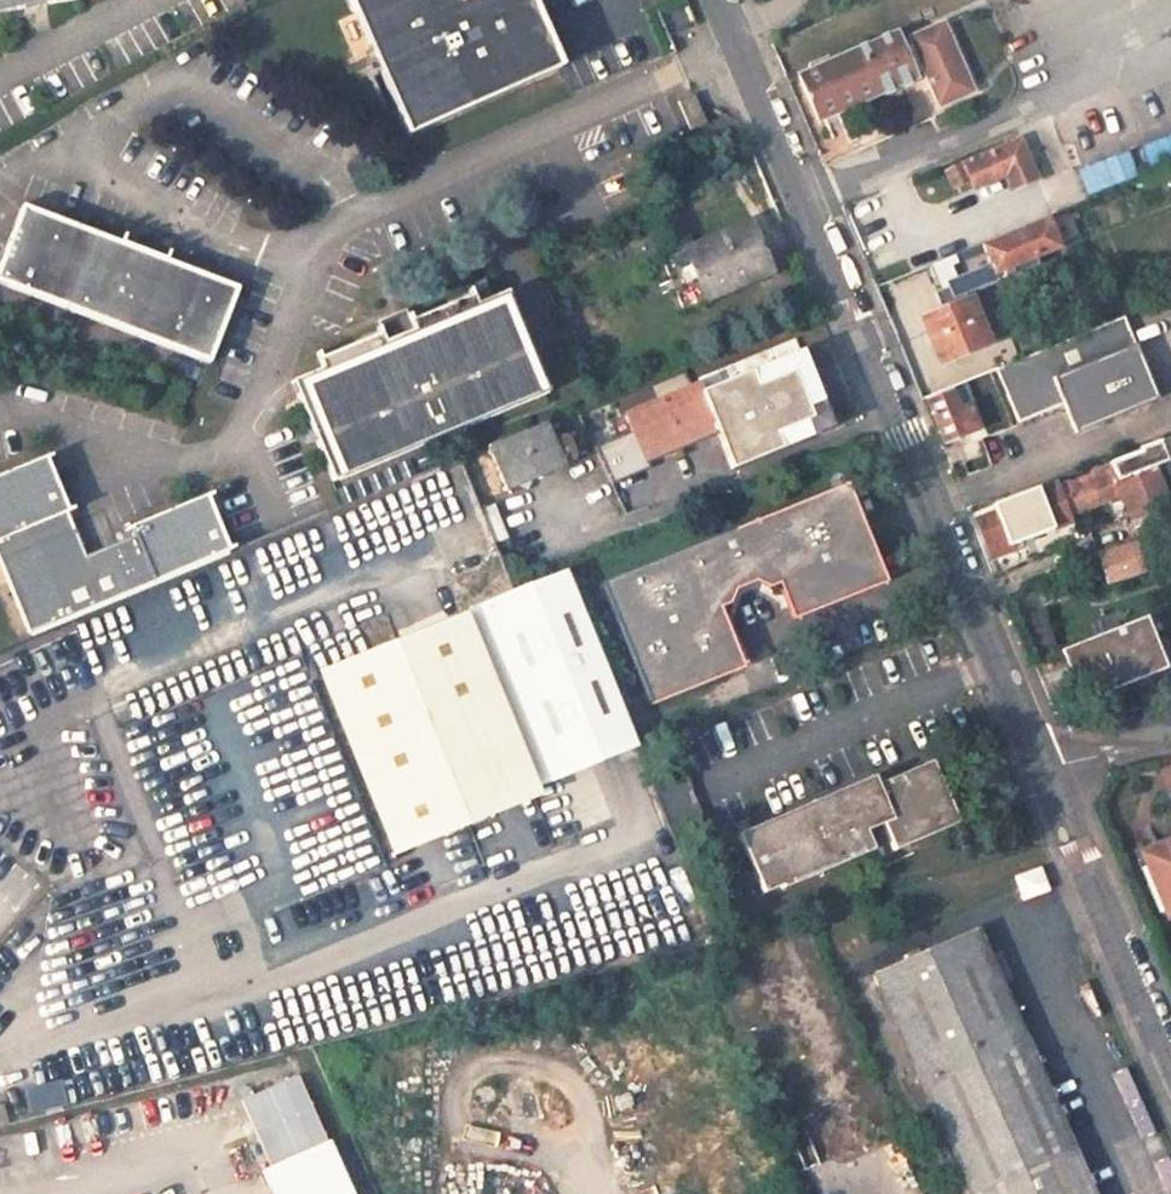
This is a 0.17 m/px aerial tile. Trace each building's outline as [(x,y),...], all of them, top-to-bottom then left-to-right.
[(47,0),(0,0),(0,8),(47,0)] [(524,0),(341,0),(403,134),(554,65),(524,0)] [(897,33),(800,77),(818,120),(915,77),(913,71),(925,66),(941,103),(972,90),(943,24),(913,37),(914,41),(903,46),(897,33)] [(705,122),(693,95),(681,101),(693,128),(705,122)] [(1035,180),(1018,140),(947,171),(953,187),(968,181),(971,189),(1003,175),(1010,190),(1035,180)] [(996,178),(1003,194),(1010,190),(1003,175),(996,178)] [(212,343),(238,266),(20,192),(9,234),(0,231),(0,272),(212,343)] [(769,271),(747,221),(684,248),(705,298),(769,271)] [(1057,247),(1047,221),(982,247),(980,243),(928,265),(939,292),(960,284),(958,279),(953,267),(986,253),(992,266),(994,272),(1005,268),(1057,247)] [(939,292),(946,308),(963,301),(960,295),(980,286),(1009,276),(1005,268),(994,272),(992,266),(969,275),(958,279),(960,284),(939,292)] [(335,363),(305,376),(347,478),(549,394),(506,292),(481,302),(477,294),(418,319),(421,327),(394,339),(391,331),(332,355),(335,363)] [(989,344),(969,299),(963,301),(946,308),(920,317),(930,339),(939,336),(949,360),(989,344)] [(391,331),(394,339),(421,327),(418,319),(416,313),(388,325),(391,331)] [(1124,316),(997,369),(1019,422),(1064,404),(1076,433),(1159,399),(1124,316)] [(930,339),(940,364),(949,360),(939,336),(930,339)] [(989,344),(949,360),(959,384),(999,367),(989,344)] [(828,417),(800,350),(699,392),(716,432),(732,469),(823,431),(828,417)] [(696,386),(626,415),(644,461),(668,451),(680,447),(716,432),(699,392),(696,386)] [(949,393),(928,402),(943,443),(966,435),(989,426),(980,404),(957,413),(949,393)] [(561,438),(553,441),(545,421),(487,445),(506,490),(517,486),(528,492),(532,479),(564,466),(562,463),(571,458),(574,452),(569,441),(561,438)] [(1063,486),(1074,513),(1118,495),(1122,504),(1129,519),(1165,504),(1161,490),(1170,486),(1170,485),(1170,446),(1168,438),(1137,450),(1139,452),(1109,464),(1110,467),(1063,486)] [(678,460),(683,453),(684,450),(680,447),(668,451),(668,457),(671,459),(678,460)] [(0,488),(0,573),(16,607),(81,540),(48,466),(0,488)] [(885,580),(846,484),(603,582),(652,704),(743,665),(720,607),(729,603),(735,589),(755,580),(769,588),(778,583),(793,620),(885,580)] [(989,558),(1010,550),(1007,538),(1049,522),(1052,529),(1071,521),(1056,484),(1036,492),(1038,497),(974,521),(989,558)] [(93,551),(89,541),(21,607),(32,634),(243,546),(234,524),(221,491),(139,525),(141,531),(93,551)] [(1102,512),(1108,527),(1129,519),(1122,504),(1102,512)] [(1119,572),(1111,554),(1099,559),(1106,577),(1119,572)] [(464,613),(533,784),(634,743),(566,572),(515,592),(464,613)] [(1054,646),(1040,611),(1022,620),(1034,654),(1054,646)] [(529,786),(461,618),(401,643),(469,810),(529,786)] [(1139,618),(1056,652),(1076,702),(1160,669),(1139,618)] [(421,727),(413,706),(395,714),(416,767),(429,760),(416,729),(421,727)] [(958,821),(931,761),(876,784),(872,776),(738,833),(763,893),(780,885),(781,889),(873,848),(865,830),(881,823),(893,850),(958,821)] [(453,817),(439,784),(415,795),(428,827),(453,817)] [(1145,854),(1169,914),(1170,914),(1170,843),(1145,854)] [(1047,888),(1040,868),(1016,876),(1023,897),(1047,888)] [(976,927),(875,971),(972,1193),(1097,1193),(1077,1148),(1074,1150),(976,927)] [(97,1010),(88,981),(19,1000),(29,1030),(97,1010)] [(273,1193),(351,1193),(301,1079),(245,1103),(272,1165),(262,1169),(273,1193)]
